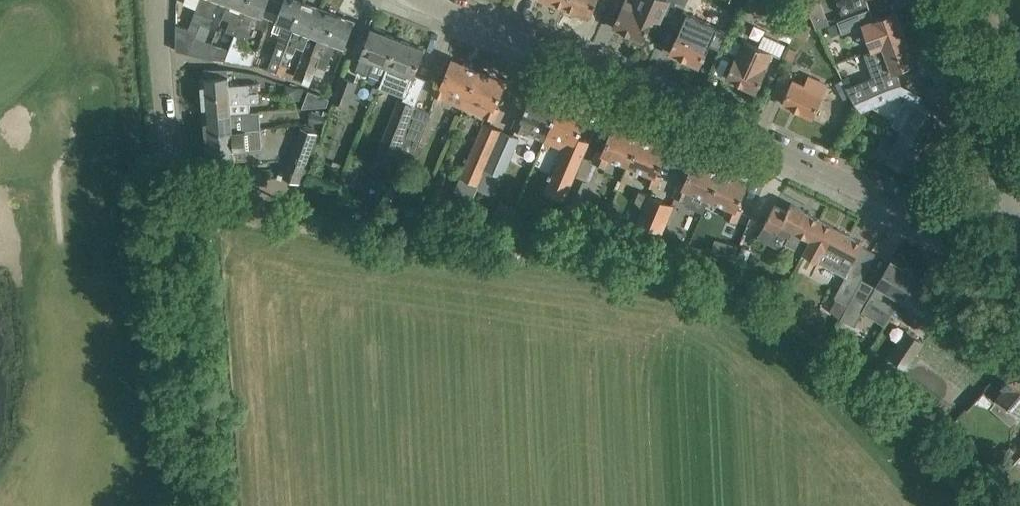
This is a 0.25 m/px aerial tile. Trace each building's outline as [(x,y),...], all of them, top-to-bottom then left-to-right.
[(176,24),(176,50),(189,53),(195,36),(200,22),(209,0),(199,0),(189,28),(176,24)] [(200,22),(208,25),(218,0),(209,0),(200,22)] [(228,2),(224,12),(233,15),(230,23),(229,23),(227,30),(236,33),(248,0),(229,0),(228,2)] [(268,0),(248,0),(236,33),(246,37),(256,12),(262,15),(268,0)] [(300,0),(284,0),(276,19),(286,23),(279,41),(268,68),(276,71),(280,62),(282,55),(285,49),(303,1),(300,0)] [(565,7),(590,17),(597,0),(568,0),(565,7)] [(613,26),(644,40),(653,19),(659,21),(663,12),(670,15),(677,0),(624,0),(613,26)] [(755,10),(759,0),(746,0),(744,5),(755,10)] [(842,13),(868,3),(867,0),(837,0),(842,13)] [(320,8),(303,1),(285,49),(291,51),(292,46),(296,48),(303,30),(311,33),(320,8)] [(870,7),(837,19),(838,20),(842,31),(842,32),(862,24),(872,49),(905,37),(896,10),(874,18),(870,7)] [(319,61),(337,14),(320,8),(311,33),(319,36),(312,53),(317,55),(315,60),(319,61)] [(679,30),(669,51),(700,65),(710,44),(721,49),(729,30),(683,10),(675,28),(679,30)] [(355,21),(337,14),(319,61),(323,63),(325,59),(329,61),(336,44),(345,47),(355,21)] [(812,23),(801,19),(795,32),(806,37),(812,23)] [(838,20),(828,24),(832,35),(842,31),(838,20)] [(372,28),(355,69),(371,75),(380,79),(386,64),(396,37),(372,28)] [(230,49),(226,57),(235,59),(237,60),(249,62),(251,63),(255,50),(243,46),(246,37),(236,33),(230,49)] [(207,57),(212,42),(195,36),(189,53),(207,57)] [(380,79),(378,85),(405,96),(403,101),(415,105),(426,78),(414,73),(424,48),(396,37),(386,64),(380,79)] [(872,49),(866,51),(875,77),(879,75),(879,76),(894,71),(896,70),(903,67),(913,63),(915,63),(905,37),(872,49)] [(757,91),(767,67),(766,67),(773,50),(745,38),(738,54),(736,53),(726,77),(757,91)] [(226,57),(230,49),(216,44),(211,58),(225,59),(226,57)] [(438,81),(432,94),(444,98),(461,106),(466,94),(476,69),(451,59),(441,83),(438,81)] [(280,62),(276,71),(277,71),(284,74),(286,70),(288,65),(280,62)] [(228,68),(204,68),(205,77),(201,77),(203,95),(219,94),(258,91),(257,81),(228,84),(228,75),(228,68)] [(466,94),(461,106),(483,115),(494,119),(499,107),(496,106),(506,82),(476,69),(466,94)] [(311,84),(315,73),(307,70),(303,82),(309,84),(310,84),(311,84)] [(875,77),(848,87),(854,98),(855,100),(881,89),(884,88),(898,82),(894,71),(879,76),(879,75),(875,77)] [(341,76),(333,99),(348,104),(356,81),(341,76)] [(793,79),(786,94),(782,102),(813,116),(827,85),(809,76),(805,84),(793,79)] [(884,88),(881,89),(885,100),(902,93),(903,92),(906,86),(898,82),(884,88)] [(282,95),(294,98),(297,87),(286,83),(282,95)] [(907,95),(893,124),(900,128),(924,139),(924,138),(926,139),(929,138),(933,131),(932,128),(930,127),(938,112),(919,102),(918,102),(921,94),(908,88),(905,94),(907,95)] [(301,106),(303,106),(326,105),(329,97),(307,89),(301,106)] [(258,91),(219,94),(203,95),(204,112),(250,108),(250,100),(258,99),(258,91)] [(524,132),(542,139),(547,128),(557,103),(532,93),(522,117),(518,115),(513,127),(524,132)] [(397,99),(377,152),(397,159),(415,105),(403,101),(397,99)] [(587,116),(557,103),(547,128),(542,139),(563,148),(551,175),(570,184),(589,141),(578,136),(587,116)] [(415,105),(397,159),(403,161),(405,161),(407,161),(409,160),(411,159),(413,158),(415,157),(416,156),(418,155),(420,153),(421,152),(422,150),(423,148),(425,146),(420,144),(431,111),(415,105)] [(205,129),(260,125),(259,108),(250,108),(204,112),(205,129)] [(311,122),(322,121),(325,115),(312,110),(311,122)] [(458,173),(452,188),(471,196),(476,185),(501,127),(487,121),(483,120),(460,174),(458,173)] [(291,157),(306,163),(319,125),(311,123),(309,129),(302,127),(291,157)] [(261,137),(260,125),(205,129),(207,151),(211,151),(212,161),(236,160),(235,149),(260,147),(259,137),(261,137)] [(629,163),(639,138),(612,126),(602,150),(599,149),(594,161),(605,166),(609,155),(629,163)] [(501,127),(476,185),(490,191),(500,166),(503,167),(517,134),(501,127)] [(882,137),(875,151),(909,168),(924,139),(900,128),(893,143),(882,137)] [(639,138),(629,163),(648,171),(644,182),(655,187),(660,175),(657,173),(667,149),(639,138)] [(679,183),(674,195),(685,200),(703,207),(707,196),(718,171),(693,160),(683,184),(679,183)] [(707,196),(729,206),(724,216),(736,221),(741,209),(737,207),(748,183),(718,171),(707,196)] [(579,205),(589,182),(577,177),(567,200),(579,205)] [(662,231),(673,204),(640,190),(635,200),(643,209),(638,222),(662,231)] [(502,237),(514,206),(498,200),(485,233),(502,239),(502,237)] [(788,236),(786,241),(802,250),(820,218),(791,203),(787,210),(775,204),(764,223),(788,236)] [(852,260),(852,259),(862,240),(820,218),(802,250),(818,258),(825,246),(852,260)] [(711,251),(724,254),(727,244),(714,240),(711,251)] [(847,303),(852,293),(866,267),(852,259),(852,260),(834,297),(847,303)] [(869,298),(891,311),(915,273),(892,259),(877,283),(878,283),(869,298)] [(915,273),(891,311),(915,326),(924,312),(925,312),(939,288),(915,273)] [(852,293),(847,303),(840,317),(854,324),(866,300),(852,293)] [(923,341),(907,331),(892,357),(907,366),(923,341)] [(998,394),(1019,413),(1019,366),(1018,364),(999,387),(1001,389),(998,394)] [(973,401),(990,407),(995,401),(984,390),(973,401)]
